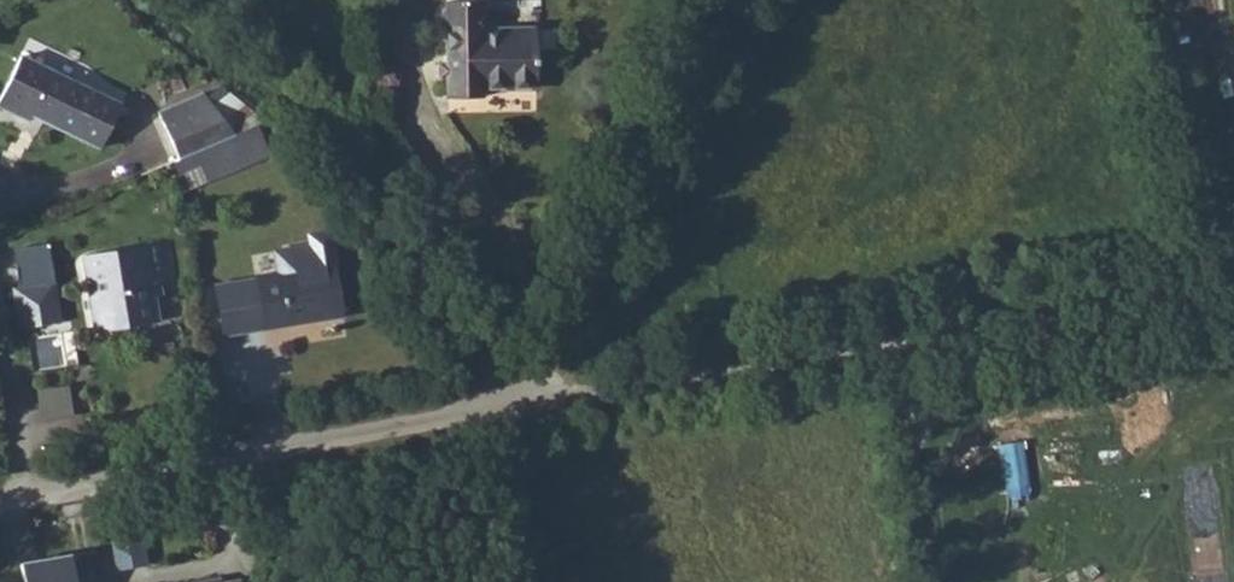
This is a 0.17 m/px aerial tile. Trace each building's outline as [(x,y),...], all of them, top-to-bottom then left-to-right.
[(476,11),(441,13),(448,103),(480,101),(479,89),(537,85),(535,37),(478,41),(476,11)] [(0,108),(0,123),(30,138),(33,132),(96,163),(118,119),(18,73),(0,108)] [(167,127),(184,174),(204,166),(243,151),(214,109),(167,127)] [(213,192),(236,184),(271,171),(267,159),(261,143),(243,151),(204,166),(213,192)] [(278,307),(253,310),(260,359),(341,349),(335,300),(331,273),(324,268),(316,269),(310,276),(311,281),(281,286),(276,291),(278,307)] [(144,270),(83,279),(88,319),(95,319),(99,355),(153,349),(150,324),(158,323),(156,306),(155,297),(147,297),(144,270)] [(19,327),(63,323),(59,279),(15,282),(19,327)]
